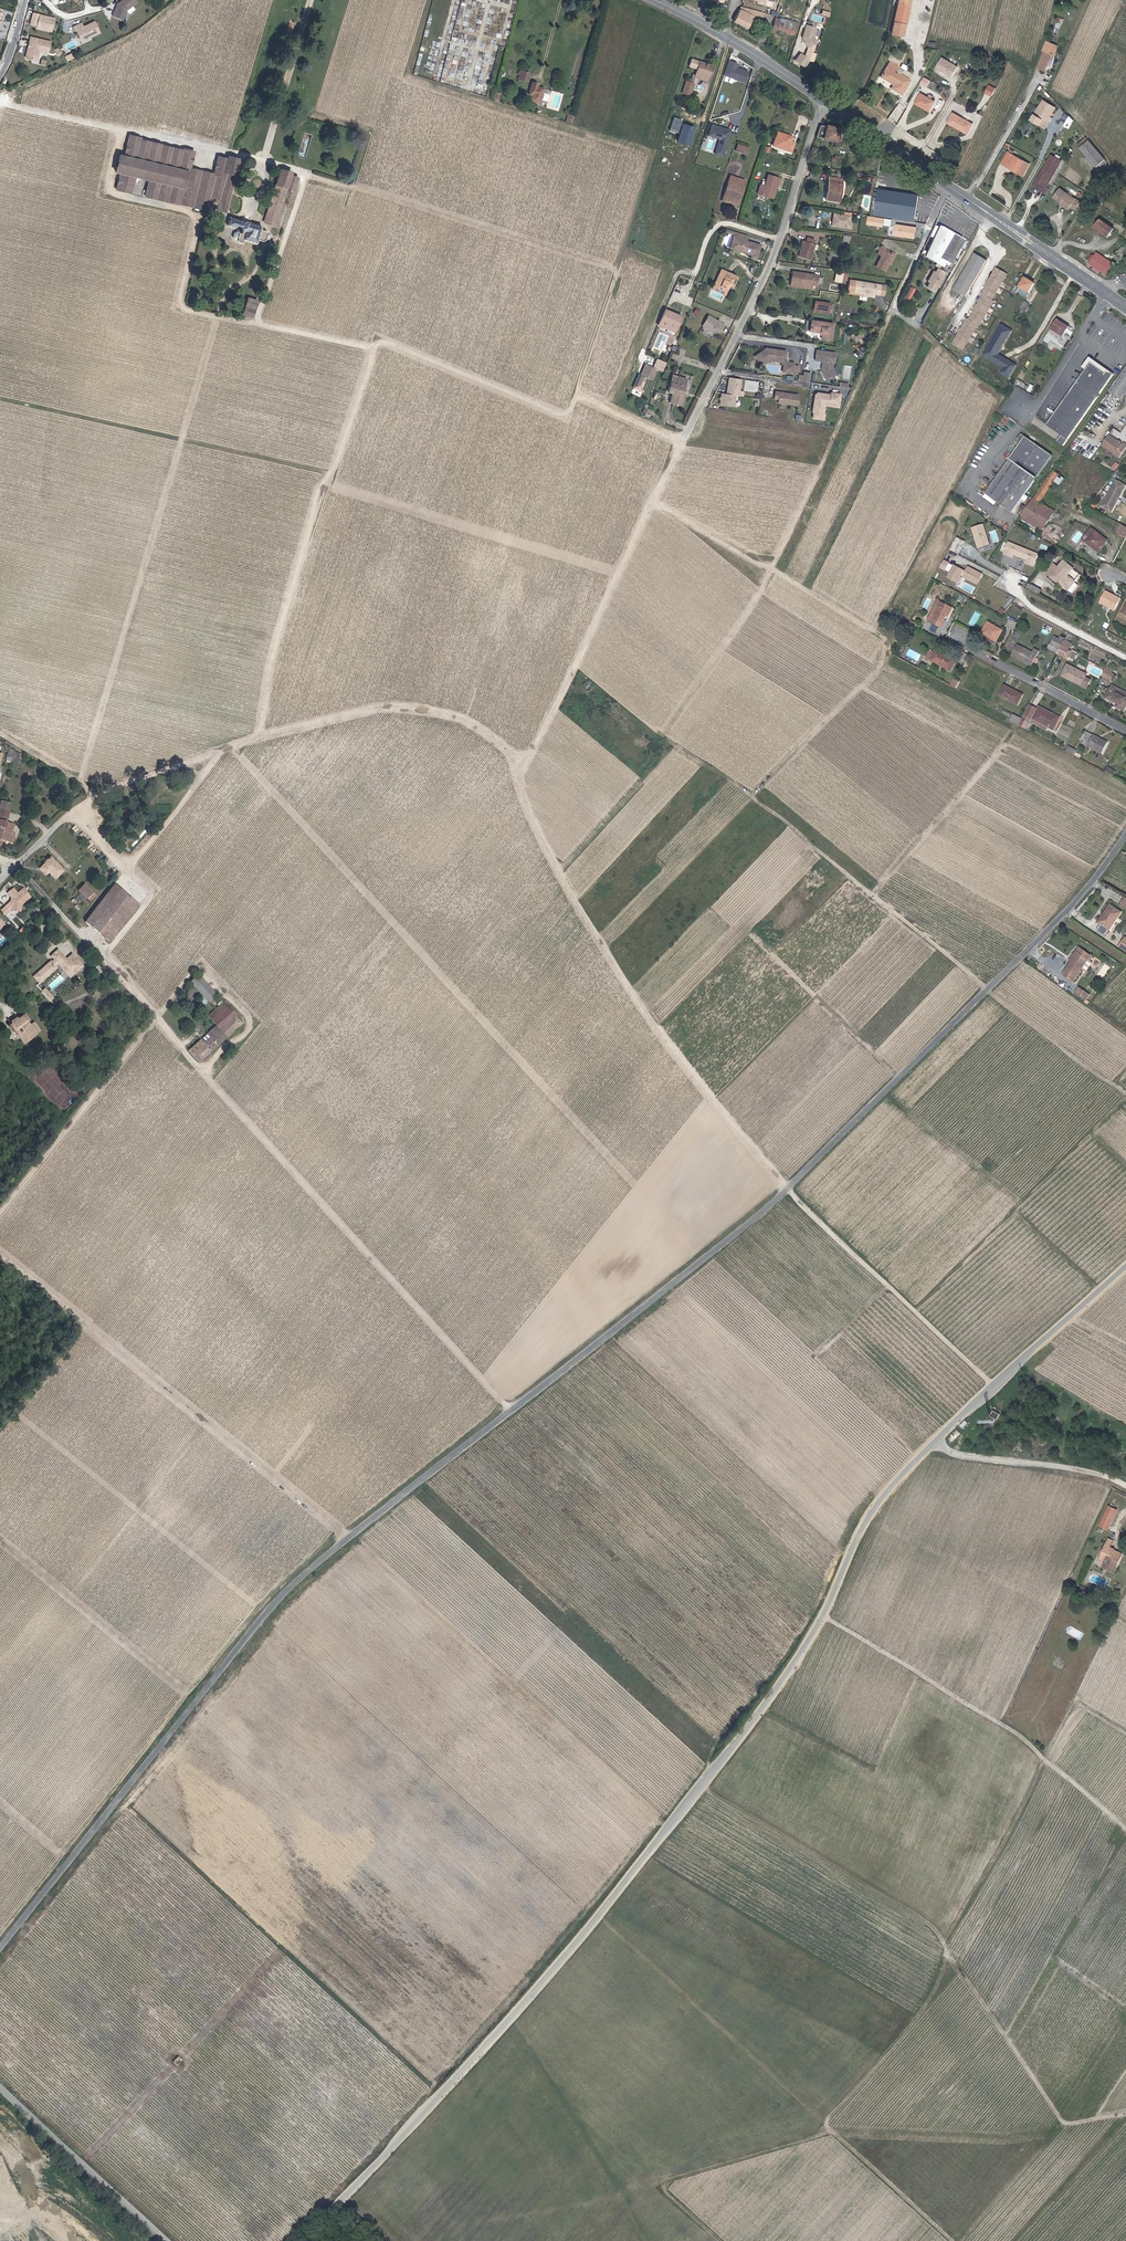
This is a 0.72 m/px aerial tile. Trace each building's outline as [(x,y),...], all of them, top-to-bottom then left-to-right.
[(110,16),(120,20),(124,10),(134,1),(133,0),(119,0),(115,3),(110,16)] [(892,20),(903,22),(908,2),(899,0),(897,0),(892,20)] [(753,20),(754,18),(755,13),(738,9),(732,24),(745,30),(750,19),(753,20)] [(36,14),(30,13),(28,24),(34,25),(36,14)] [(37,14),(34,27),(50,31),(52,21),(42,19),(43,16),(37,14)] [(772,19),(773,18),(765,16),(762,29),(768,31),(772,19)] [(1056,27),(1061,28),(1064,18),(1059,17),(1056,27)] [(772,19),(768,31),(766,38),(771,39),(773,33),(790,37),(792,29),(799,31),(800,25),(773,18),(772,19)] [(903,22),(892,20),(890,30),(900,33),(903,22)] [(97,32),(92,21),(81,26),(79,23),(70,27),(72,31),(74,30),(78,39),(88,35),(89,37),(97,32)] [(822,30),(800,25),(799,31),(798,32),(820,37),(821,33),(822,30)] [(31,56),(35,57),(36,53),(35,52),(36,49),(46,51),(49,41),(29,37),(27,43),(28,44),(28,46),(26,47),(24,58),(31,59),(31,56)] [(1052,55),(1056,46),(1046,41),(1042,50),(1043,51),(1036,67),(1044,70),(1051,54),(1052,55)] [(800,52),(794,60),(804,68),(811,60),(800,52)] [(957,64),(941,55),(935,65),(951,75),(957,64)] [(728,59),(724,76),(744,81),(748,69),(737,66),(738,62),(728,59)] [(910,78),(900,72),(895,69),(898,64),(890,59),(881,74),(892,82),(890,86),(901,92),(910,78)] [(694,62),(690,74),(690,77),(694,78),(703,81),(708,66),(694,62)] [(518,79),(527,81),(529,71),(520,69),(518,79)] [(690,77),(690,74),(687,73),(685,79),(681,79),(684,83),(683,86),(687,87),(688,84),(691,84),(694,78),(690,77)] [(929,80),(923,77),(919,83),(925,87),(929,80)] [(681,79),(677,89),(686,92),(687,87),(683,86),(684,83),(681,79)] [(533,84),(528,82),(525,95),(527,96),(526,100),(536,103),(539,90),(533,87),(533,84)] [(985,92),(991,95),(996,87),(990,83),(985,92)] [(933,100),(920,93),(917,100),(929,107),(933,100)] [(1042,115),(1050,101),(1045,98),(1036,112),(1042,115)] [(1050,101),(1042,115),(1050,120),(1053,115),(1051,114),(1057,105),(1050,101)] [(972,122),(953,111),(948,120),(967,130),(972,122)] [(1039,121),(1042,115),(1036,112),(1033,117),(1039,121)] [(1050,120),(1042,115),(1039,121),(1047,126),(1050,120)] [(1069,115),(1064,125),(1070,128),(1075,118),(1069,115)] [(674,142),(689,146),(694,127),(679,123),(674,142)] [(713,153),(723,156),(731,129),(710,123),(707,136),(717,139),(713,153)] [(817,126),(813,137),(836,142),(840,131),(836,130),(836,128),(822,125),(821,127),(817,126)] [(784,137),(785,133),(777,131),(773,145),(792,152),(795,141),(791,140),(784,137)] [(203,211),(203,210),(210,181),(208,180),(185,175),(189,156),(183,155),(183,156),(140,145),(140,143),(129,140),(123,160),(119,159),(114,176),(119,177),(115,193),(129,197),(134,181),(148,185),(143,201),(202,216),(203,211)] [(1105,161),(1089,141),(1081,148),(1097,167),(1105,161)] [(748,147),(738,143),(736,148),(746,152),(748,147)] [(1013,167),(1019,156),(1007,150),(1001,161),(1013,167)] [(1029,161),(1019,156),(1013,167),(1023,172),(1029,161)] [(1063,162),(1053,156),(1035,187),(1045,193),(1063,162)] [(209,178),(208,180),(210,181),(203,210),(210,211),(212,211),(213,208),(215,208),(214,215),(221,217),(233,165),(225,162),(224,165),(213,162),(209,178)] [(736,203),(738,197),(736,196),(740,185),(742,186),(744,179),(729,174),(721,198),(736,203)] [(772,197),(779,178),(778,177),(767,174),(762,188),(757,187),(756,191),(756,192),(772,197)] [(282,194),(288,195),(293,181),(285,179),(285,177),(275,175),(269,197),(260,227),(269,228),(276,206),(279,206),(280,200),(281,199),(282,195),(282,194)] [(828,176),(827,180),(829,181),(827,191),(825,191),(824,198),(837,200),(841,178),(828,176)] [(1082,202),(1062,190),(1057,198),(1066,203),(1067,203),(1075,207),(1078,209),(1082,202)] [(918,199),(903,197),(878,193),(875,209),(916,215),(918,199)] [(285,202),(286,202),(288,195),(282,194),(282,195),(281,199),(280,200),(285,202)] [(845,227),(845,223),(847,216),(830,213),(828,225),(841,227),(845,227)] [(871,216),(866,216),(865,223),(873,224),(873,221),(880,222),(880,225),(894,227),(896,220),(895,220),(871,216)] [(1114,228),(1101,219),(1095,227),(1108,237),(1114,228)] [(241,243),(241,244),(253,247),(257,232),(244,228),(244,226),(239,225),(238,226),(230,224),(228,230),(229,232),(233,233),(234,237),(234,239),(236,242),(237,236),(238,236),(242,236),(241,243)] [(918,227),(897,224),(895,236),(917,239),(918,227)] [(939,226),(923,258),(935,265),(937,261),(953,234),(939,226)] [(747,235),(734,230),(733,233),(732,236),(735,237),(733,242),(736,249),(750,254),(749,257),(754,258),(759,245),(745,240),(747,235)] [(953,234),(937,261),(940,263),(941,262),(948,266),(960,245),(963,240),(953,234)] [(837,243),(845,245),(847,237),(840,236),(837,243)] [(802,242),(800,249),(798,258),(808,261),(813,245),(811,244),(812,239),(806,237),(804,242),(802,242)] [(889,263),(893,255),(891,254),(883,250),(883,247),(880,245),(876,254),(880,256),(875,266),(885,271),(889,263)] [(1110,263),(1094,252),(1088,262),(1092,265),(1090,269),(1097,273),(1099,270),(1104,273),(1110,263)] [(974,255),(964,271),(952,291),(964,299),(986,262),(974,255)] [(736,276),(721,269),(715,281),(714,281),(711,286),(724,292),(728,284),(732,285),(736,276)] [(1005,277),(995,271),(988,283),(985,287),(979,297),(981,298),(975,308),(973,312),(967,323),(965,322),(959,332),(957,336),(950,348),(960,354),(975,328),(977,329),(992,304),(990,303),(1005,277)] [(942,276),(935,272),(924,290),(931,295),(942,276)] [(817,287),(818,280),(793,277),(792,283),(812,286),(817,287)] [(844,284),(881,288),(881,287),(845,279),(844,284)] [(1015,287),(1013,291),(1017,293),(1027,299),(1034,286),(1024,280),(1019,289),(1015,287)] [(879,295),(881,288),(844,284),(843,289),(864,294),(874,296),(874,294),(879,295)] [(904,298),(909,300),(915,288),(910,285),(904,298)] [(874,297),(874,296),(864,294),(843,289),(843,291),(867,297),(873,298),(874,297)] [(1020,309),(1026,312),(1031,303),(1025,300),(1020,309)] [(239,316),(249,319),(253,304),(243,302),(239,316)] [(920,309),(912,303),(909,307),(917,313),(920,309)] [(917,313),(909,307),(905,312),(913,318),(917,313)] [(674,325),(677,326),(680,319),(664,312),(657,327),(666,331),(667,329),(672,331),(674,325)] [(724,325),(708,314),(702,324),(718,335),(724,325)] [(822,332),(822,335),(821,339),(829,341),(833,324),(811,319),(809,330),(819,332),(822,332)] [(1065,324),(1058,320),(1048,336),(1064,346),(1069,338),(1065,335),(1066,334),(1069,329),(1064,326),(1065,324)] [(673,335),(677,326),(674,325),(672,331),(667,329),(666,331),(673,335)] [(1064,346),(1048,336),(1047,337),(1063,347),(1064,346)] [(766,348),(756,356),(762,365),(769,359),(773,360),(773,359),(782,360),(782,361),(784,364),(784,365),(789,366),(788,372),(793,372),(795,362),(785,361),(786,351),(766,348)] [(835,352),(817,349),(816,359),(823,360),(822,368),(826,378),(836,375),(833,367),(834,362),(835,352)] [(1094,359),(1090,356),(1083,367),(1086,369),(1091,362),(1104,371),(1108,373),(1110,370),(1094,359)] [(1104,371),(1091,362),(1086,369),(1081,377),(1058,410),(1048,425),(1063,435),(1058,441),(1064,446),(1090,409),(1105,388),(1115,373),(1110,370),(1108,373),(1104,371)] [(639,377),(636,385),(645,389),(649,381),(652,382),(657,371),(645,367),(641,378),(639,377)] [(1109,392),(1121,400),(1125,395),(1125,396),(1125,369),(1109,392)] [(804,372),(803,381),(810,382),(811,373),(804,372)] [(743,390),(744,380),(727,378),(725,393),(721,393),(719,406),(734,408),(737,396),(739,396),(740,389),(743,390)] [(691,385),(680,380),(677,387),(673,385),(669,393),(673,395),(668,406),(682,412),(687,401),(684,400),(691,385)] [(1028,384),(1023,382),(1020,386),(1030,391),(1032,388),(1027,385),(1028,384)] [(695,388),(691,385),(684,400),(687,401),(688,402),(695,388)] [(798,406),(799,394),(775,391),(774,400),(778,401),(777,404),(798,406)] [(840,408),(842,393),(831,392),(830,394),(818,392),(814,394),(811,414),(812,414),(812,420),(825,421),(826,414),(825,414),(826,406),(840,408)] [(1018,439),(1022,442),(985,493),(1013,513),(1053,456),(1022,434),(1018,439)] [(1124,443),(1123,445),(1109,434),(1102,445),(1120,458),(1125,449),(1125,444),(1124,443)] [(1121,499),(1125,490),(1125,485),(1115,478),(1107,491),(1100,504),(1113,512),(1121,499)] [(1055,511),(1033,499),(1020,517),(1043,530),(1055,511)] [(1116,520),(1112,528),(1124,535),(1125,535),(1125,532),(1125,525),(1116,520)] [(987,545),(982,526),(971,528),(977,548),(987,545)] [(1106,538),(1089,526),(1080,538),(1097,550),(1106,538)] [(959,550),(962,544),(954,540),(951,545),(959,550)] [(1004,554),(1025,560),(1024,563),(1036,566),(1041,551),(1007,542),(1004,554)] [(957,554),(959,550),(951,545),(949,550),(957,554)] [(1070,567),(1062,559),(1056,566),(1052,563),(1045,572),(1065,589),(1072,581),(1064,574),(1070,567)] [(952,566),(943,561),(939,567),(948,572),(952,566)] [(978,585),(984,573),(969,566),(967,570),(954,564),(947,578),(959,584),(962,577),(978,585)] [(1072,581),(1065,589),(1069,592),(1071,591),(1076,585),(1076,583),(1072,581)] [(1040,589),(1027,582),(1025,587),(1038,593),(1040,589)] [(1105,589),(1099,602),(1114,610),(1121,597),(1105,589)] [(950,605),(939,598),(931,610),(929,609),(924,616),(938,624),(942,618),(941,617),(944,612),(945,613),(950,605)] [(1015,622),(1008,619),(1005,626),(1012,629),(1015,622)] [(1001,628),(986,620),(978,635),(993,643),(1001,628)] [(1060,646),(1063,641),(1055,637),(1052,641),(1053,642),(1060,646)] [(1066,649),(1069,643),(1063,640),(1063,641),(1060,646),(1066,649)] [(1049,650),(1056,654),(1060,646),(1053,642),(1049,650)] [(1060,646),(1056,654),(1064,658),(1068,650),(1066,649),(1060,646)] [(1031,651),(1022,647),(1017,657),(1030,664),(1031,664),(1035,655),(1038,650),(1033,648),(1031,651)] [(954,659),(934,648),(931,653),(926,650),(923,656),(929,660),(949,670),(954,659)] [(1079,669),(1067,663),(1061,674),(1070,679),(1072,677),(1081,681),(1080,684),(1086,687),(1090,679),(1084,676),(1086,673),(1079,669)] [(1111,672),(1104,668),(1100,675),(1109,680),(1113,673),(1111,672)] [(958,681),(952,678),(949,685),(955,688),(958,681)] [(1021,694),(1003,684),(998,694),(1016,704),(1021,694)] [(1111,684),(1104,697),(1113,702),(1114,700),(1116,702),(1114,706),(1123,710),(1125,705),(1125,698),(1125,697),(1120,695),(1122,690),(1111,684)] [(1019,722),(1017,725),(1024,729),(1029,719),(1031,720),(1032,719),(1052,730),(1058,719),(1057,719),(1051,716),(1052,714),(1038,706),(1037,709),(1028,704),(1021,718),(1019,722)] [(1010,717),(1019,722),(1021,718),(1012,714),(1010,717)] [(1107,742),(1084,731),(1080,738),(1088,742),(1086,745),(1101,753),(1107,742)] [(1114,771),(1107,768),(1105,772),(1112,776),(1114,771)] [(3,805),(0,818),(0,847),(3,848),(3,847),(4,843),(16,846),(17,839),(12,838),(13,832),(7,830),(8,826),(13,808),(3,805)] [(64,872),(52,859),(41,869),(46,875),(50,872),(57,879),(64,872)] [(79,890),(86,898),(92,893),(85,884),(79,890)] [(116,886),(86,922),(97,932),(112,942),(140,906),(116,886)] [(10,905),(9,909),(10,910),(19,911),(20,910),(21,904),(30,897),(23,888),(17,893),(13,888),(7,892),(11,898),(10,898),(10,902),(11,903),(11,904),(10,905)] [(1120,910),(1108,903),(1101,913),(1104,915),(1099,922),(1108,928),(1120,910)] [(1078,951),(1088,958),(1090,955),(1080,948),(1078,951)] [(66,959),(58,949),(51,955),(54,958),(55,959),(52,962),(51,960),(34,976),(39,982),(56,967),(55,965),(58,962),(66,972),(71,968),(74,972),(82,965),(72,954),(66,959)] [(1078,951),(1076,950),(1069,959),(1071,960),(1078,951)] [(1082,967),(1088,958),(1078,951),(1071,960),(1062,972),(1073,979),(1082,967)] [(1090,959),(1088,958),(1082,967),(1083,969),(1090,959)] [(71,968),(66,972),(70,976),(74,972),(71,968)] [(199,972),(189,980),(208,1001),(218,993),(199,972)] [(1089,993),(1079,986),(1076,991),(1086,998),(1089,993)] [(45,988),(42,991),(50,1000),(53,997),(45,988)] [(1086,998),(1076,991),(1073,995),(1083,1002),(1086,998)] [(224,1001),(216,1008),(221,1014),(229,1007),(224,1001)] [(200,1061),(243,1022),(229,1007),(221,1014),(216,1008),(208,1015),(216,1025),(207,1034),(210,1038),(206,1041),(203,1038),(190,1050),(200,1061)] [(22,1015),(10,1024),(24,1043),(36,1034),(31,1028),(22,1015)] [(35,1025),(31,1028),(36,1034),(39,1032),(35,1025)] [(1114,1510),(1106,1507),(1097,1527),(1104,1530),(1114,1510)] [(1116,1552),(1115,1553),(1113,1552),(1113,1550),(1110,1548),(1113,1542),(1108,1540),(1098,1560),(1105,1564),(1104,1565),(1114,1570),(1122,1555),(1116,1552)] [(1112,1574),(1114,1570),(1104,1565),(1102,1569),(1112,1574)]
